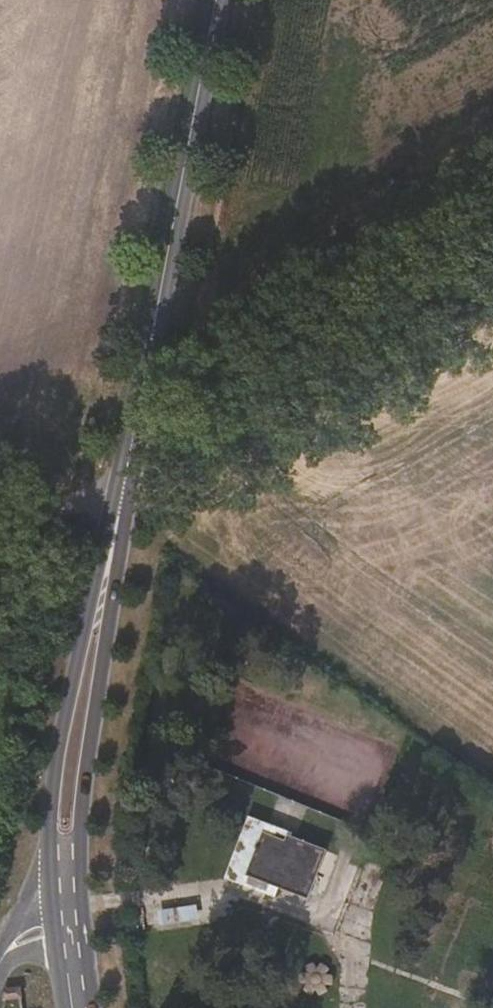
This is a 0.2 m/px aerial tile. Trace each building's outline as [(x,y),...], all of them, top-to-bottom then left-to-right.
[(309,909),(330,858),(288,841),(285,849),(263,840),(245,883),(309,909)]
